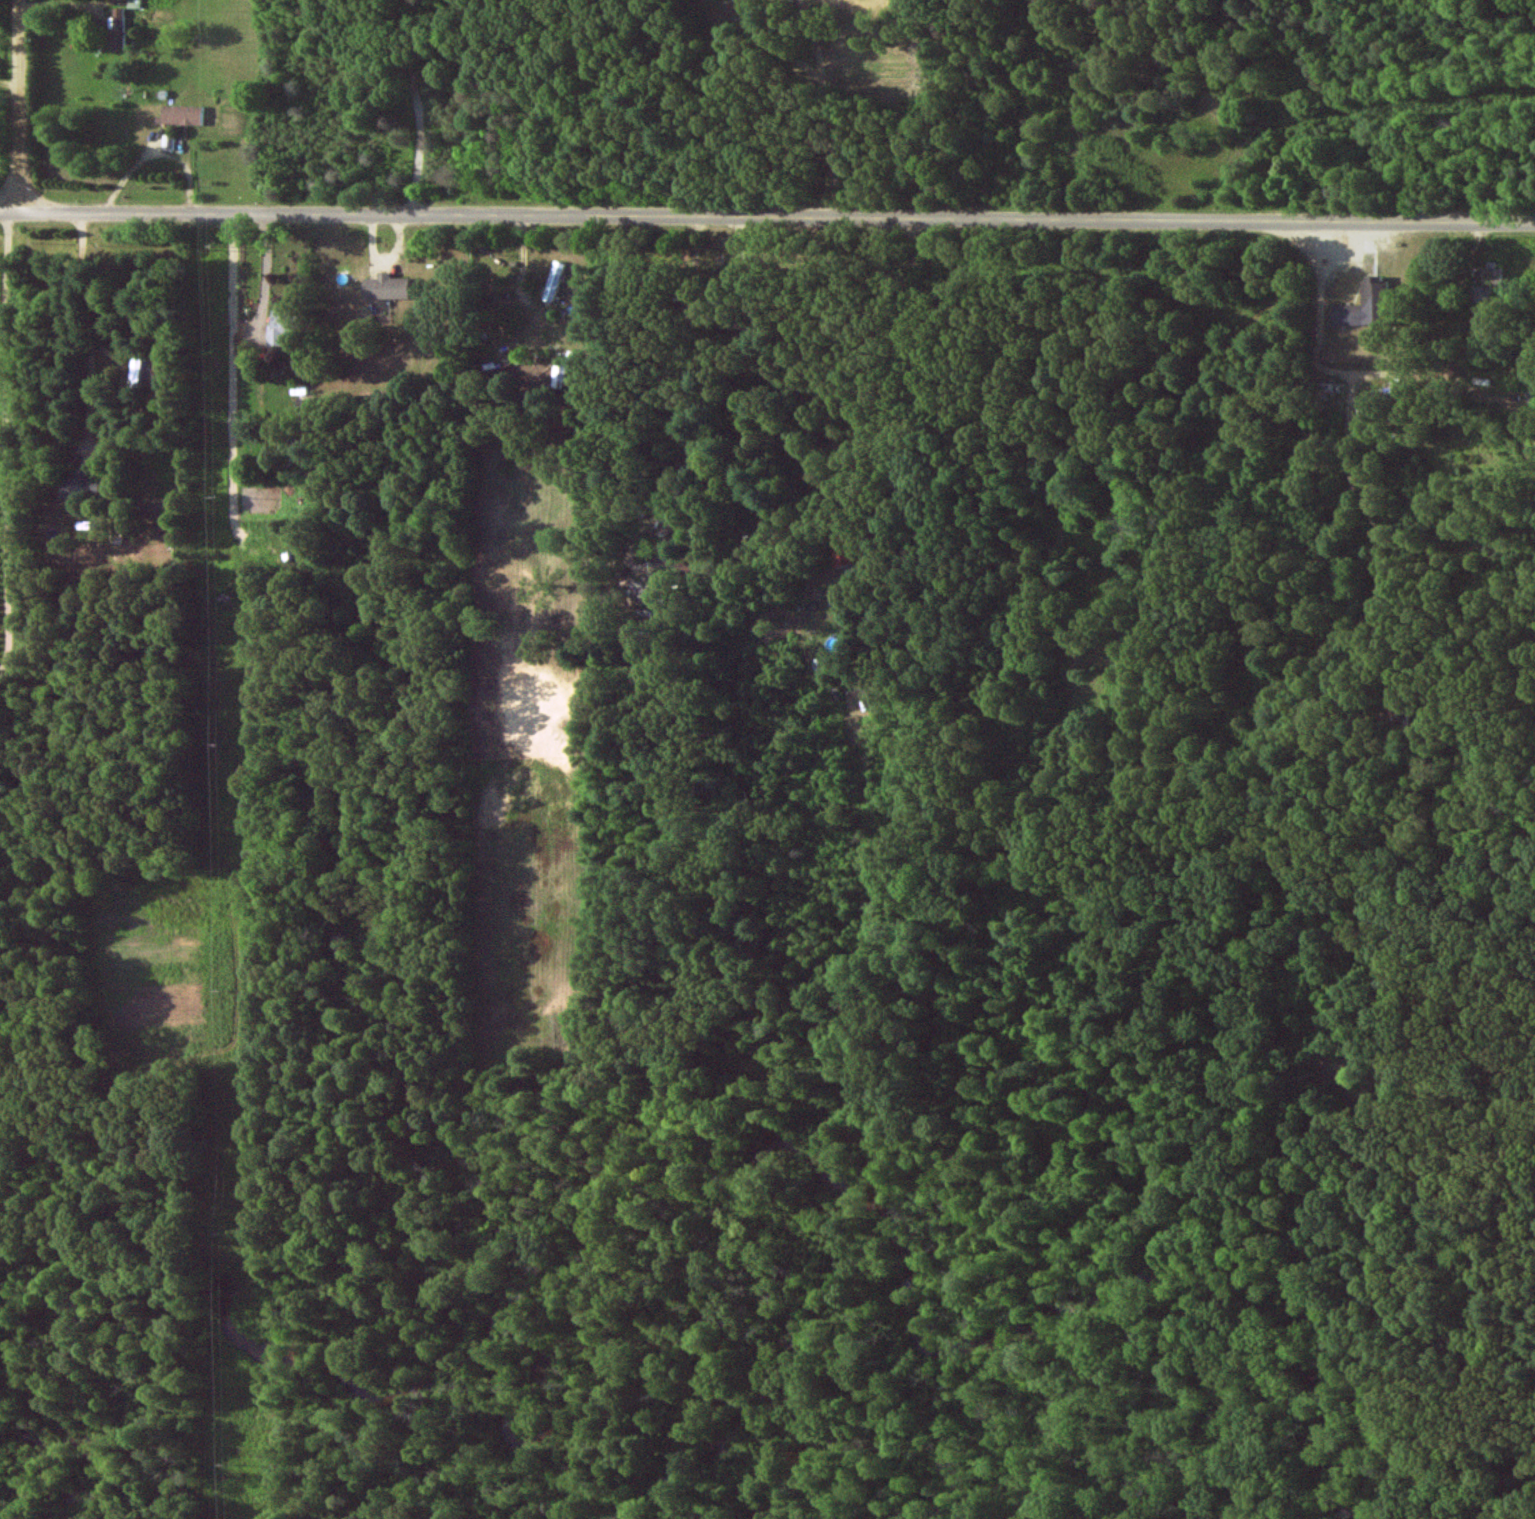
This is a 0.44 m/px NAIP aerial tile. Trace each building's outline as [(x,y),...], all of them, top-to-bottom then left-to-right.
[(108,51),(125,50),(124,9),(112,9),(113,18),(108,18),(108,51)] [(200,126),(200,107),(160,106),(160,125),(200,126)] [(541,293),(540,293),(539,300),(555,303),(562,263),(551,261),(547,287),(542,286),(541,293)] [(1471,289),(1472,301),(1494,300),(1493,287),(1501,287),(1501,268),(1482,269),(1482,288),(1471,289)] [(387,279),(387,273),(376,273),(376,279),(361,279),(361,299),(407,299),(407,278),(387,279)] [(1333,326),(1383,325),(1383,278),(1362,279),(1362,306),(1333,306),(1333,326)] [(268,346),(286,347),(288,310),(269,309),(268,346)] [(552,389),(565,389),(566,367),(552,367),(552,389)] [(99,498),(100,477),(62,474),(60,494),(99,498)]
